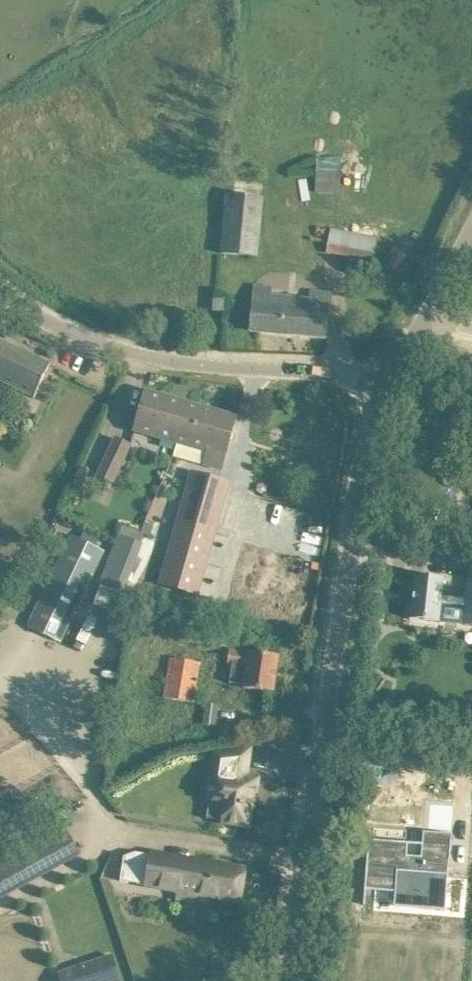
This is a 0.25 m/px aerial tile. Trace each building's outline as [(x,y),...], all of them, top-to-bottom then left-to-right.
[(316,154),(315,192),(338,194),(340,156),(316,154)] [(225,193),(219,252),(258,256),(264,197),(225,193)] [(331,227),(326,251),(373,260),(378,236),(331,227)] [(255,286),(252,311),(250,331),(325,338),(329,293),(310,291),(309,297),(272,293),(272,287),(255,286)] [(214,299),(213,310),(224,311),(225,300),(214,299)] [(34,398),(50,364),(0,340),(0,382),(34,398)] [(145,391),(140,410),(134,430),(176,442),(177,442),(183,423),(194,426),(200,406),(145,391)] [(177,442),(176,442),(172,455),(222,470),(237,417),(200,406),(194,426),(183,423),(177,442)] [(116,437),(97,475),(111,482),(130,444),(116,437)] [(79,466),(70,484),(79,488),(88,470),(79,466)] [(195,466),(166,568),(155,565),(151,578),(160,580),(159,583),(196,594),(229,476),(195,466)] [(110,557),(101,582),(123,591),(142,543),(141,542),(145,535),(146,532),(123,524),(110,557)] [(70,534),(27,625),(61,641),(104,551),(70,534)] [(465,598),(442,596),(444,578),(414,575),(409,619),(440,622),(462,624),(471,625),(471,565),(469,564),(465,598)] [(227,663),(231,664),(228,681),(242,683),(241,687),(273,692),(278,656),(249,651),(248,652),(229,649),(227,663)] [(169,656),(163,696),(193,701),(199,661),(169,656)] [(201,724),(216,726),(219,705),(205,703),(201,724)] [(207,799),(225,802),(222,823),(248,826),(251,806),(253,806),(257,778),(245,776),(249,749),(213,753),(207,799)] [(82,854),(64,824),(0,861),(0,899),(82,854)] [(369,827),(363,905),(365,905),(366,890),(395,892),(394,907),(446,911),(450,859),(407,856),(408,842),(370,840),(371,828),(369,827)] [(244,869),(133,851),(123,855),(119,879),(144,883),(143,884),(239,900),(244,869)] [(60,980),(118,980),(121,980),(112,953),(57,971),(60,980)]
